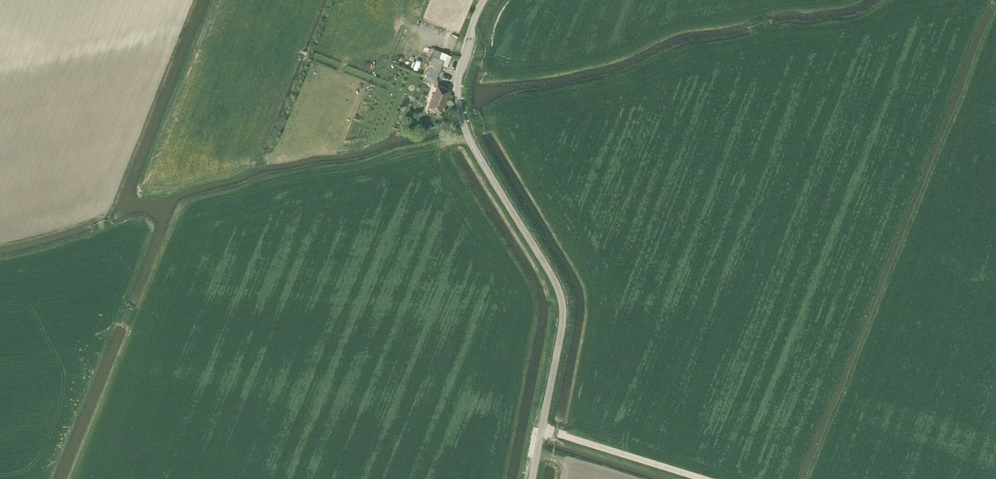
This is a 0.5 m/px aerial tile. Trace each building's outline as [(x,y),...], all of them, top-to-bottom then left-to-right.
[(435,84),(444,60),(440,58),(442,53),(434,50),(429,65),(423,80),(435,84)] [(429,107),(438,110),(436,116),(439,117),(441,112),(450,90),(438,85),(429,107)]
